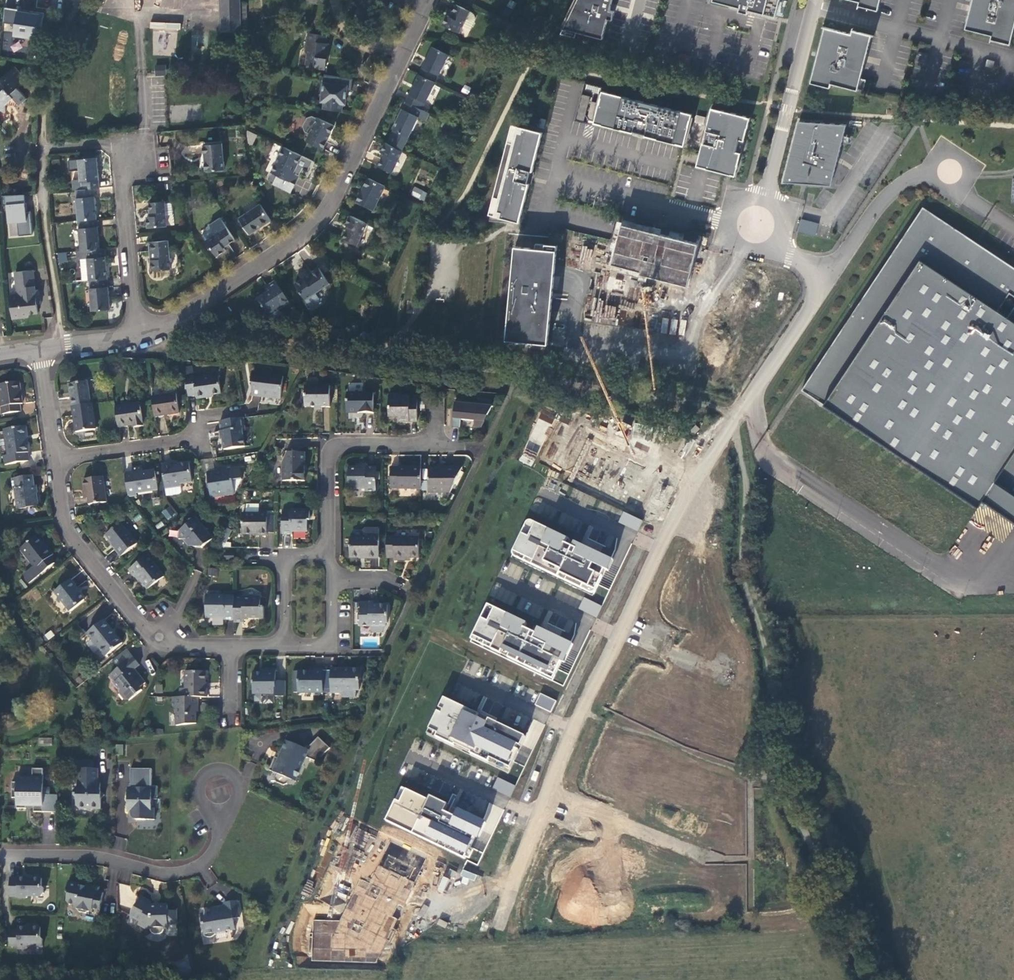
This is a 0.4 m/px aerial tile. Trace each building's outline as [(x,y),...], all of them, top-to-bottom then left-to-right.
[(220,28),(240,28),(239,0),(219,0),(220,28)] [(559,26),(600,37),(605,17),(609,19),(612,10),(607,9),(610,0),(571,0),(559,26)] [(773,16),(777,0),(710,0),(773,16)] [(856,2),(854,6),(874,11),(877,0),(848,0),(856,2)] [(988,36),(987,40),(1007,44),(1013,16),(1013,0),(969,0),(962,29),(988,36)] [(471,13),(454,4),(448,15),(444,13),(439,23),(456,32),(460,24),(467,28),(472,18),(471,13)] [(40,41),(43,12),(4,9),(2,23),(12,24),(11,31),(4,30),(2,50),(26,53),(28,40),(40,41)] [(150,22),(149,29),(180,31),(181,23),(150,22)] [(845,34),(821,27),(807,83),(827,88),(828,84),(854,91),(854,89),(860,91),(863,80),(857,79),(868,36),(846,30),(845,34)] [(575,32),(562,28),(560,34),(573,38),(575,32)] [(323,31),(307,29),(305,41),(303,40),(302,48),(304,51),(303,60),(312,61),(314,64),(322,65),(323,55),(322,53),(323,49),(324,48),(326,39),(322,39),(323,31)] [(428,45),(415,73),(432,81),(445,54),(428,45)] [(166,64),(155,65),(155,75),(166,75),(166,64)] [(3,111),(3,105),(12,97),(17,103),(24,97),(15,86),(24,79),(12,66),(0,76),(0,111),(3,111)] [(418,108),(432,81),(415,73),(402,100),(418,108)] [(322,76),(319,109),(346,112),(349,78),(322,76)] [(688,113),(599,89),(590,121),(629,131),(630,129),(641,132),(641,134),(680,145),(688,113)] [(586,111),(588,98),(582,97),(580,109),(586,111)] [(390,127),(383,141),(399,149),(415,115),(422,118),(425,112),(418,108),(402,100),(389,127),(390,127)] [(746,117),(708,107),(702,130),(704,130),(701,142),(699,141),(693,165),(731,175),(737,152),(732,150),(736,139),(740,140),(746,117)] [(701,116),(693,114),(690,121),(699,123),(701,116)] [(302,130),(306,132),(314,117),(310,115),(305,116),(300,126),(302,130)] [(306,132),(303,139),(319,146),(330,124),(314,116),(314,117),(306,132)] [(843,124),(795,121),(781,181),(829,186),(843,124)] [(539,130),(508,122),(484,212),(515,220),(528,169),(527,169),(529,157),(532,157),(539,130)] [(580,135),(581,123),(574,122),(572,134),(580,135)] [(388,170),(399,149),(383,141),(382,141),(378,150),(381,151),(375,164),(388,170)] [(220,167),(218,142),(201,143),(203,168),(220,167)] [(289,170),(298,153),(280,144),(267,170),(275,173),(291,181),(295,173),(289,170)] [(77,177),(78,187),(91,186),(96,185),(93,156),(76,157),(77,177)] [(287,190),(291,181),(275,173),(271,182),(287,190)] [(370,207),(381,184),(365,176),(354,199),(370,207)] [(73,187),(76,217),(93,216),(91,186),(78,187),(73,187)] [(423,201),(427,193),(414,186),(410,195),(423,201)] [(25,211),(23,193),(0,196),(1,205),(6,204),(8,222),(16,221),(18,236),(32,235),(29,210),(25,211)] [(163,199),(147,200),(148,214),(144,214),(145,224),(163,223),(162,213),(169,213),(168,201),(163,201),(163,199)] [(257,203),(236,216),(246,231),(266,217),(257,203)] [(921,206),(853,307),(799,389),(975,506),(980,499),(1013,522),(1013,521),(1013,495),(1006,490),(993,481),(1013,448),(1013,303),(1005,317),(996,311),(1008,292),(1013,296),(1013,268),(921,206)] [(353,243),(363,222),(347,214),(342,223),(345,224),(339,236),(353,243)] [(76,217),(78,248),(96,246),(93,216),(76,217)] [(217,220),(208,225),(213,232),(221,226),(217,220)] [(199,232),(213,253),(222,247),(219,244),(230,237),(223,225),(221,226),(213,232),(208,225),(199,232)] [(610,265),(687,286),(697,246),(620,226),(610,265)] [(167,266),(165,239),(146,240),(149,268),(167,266)] [(565,249),(515,245),(507,355),(557,359),(565,249)] [(104,276),(101,246),(96,246),(78,248),(74,248),(75,257),(78,256),(84,256),(86,278),(104,276)] [(578,267),(589,269),(593,249),(582,246),(578,267)] [(66,252),(57,253),(58,263),(67,262),(66,252)] [(315,266),(292,281),(302,296),(308,305),(316,300),(317,296),(313,290),(326,281),(316,266),(315,266)] [(13,291),(6,291),(8,317),(24,315),(24,312),(34,311),(33,298),(36,297),(35,287),(32,287),(30,267),(12,269),(13,284),(13,291)] [(106,306),(104,276),(86,278),(89,308),(106,306)] [(285,300),(271,279),(264,284),(267,289),(254,298),(264,314),(265,314),(269,319),(279,313),(275,307),(285,300)] [(615,325),(617,304),(596,302),(594,323),(615,325)] [(279,372),(249,370),(248,377),(250,382),(249,391),(278,393),(279,372)] [(189,373),(182,375),(185,394),(192,393),(193,397),(202,396),(202,394),(218,391),(215,375),(201,377),(201,375),(190,376),(189,373)] [(67,382),(70,406),(88,403),(84,379),(67,382)] [(0,382),(0,412),(16,410),(15,403),(19,402),(16,380),(0,382)] [(326,383),(302,383),(302,404),(327,404),(326,383)] [(370,390),(344,390),(344,410),(370,410),(370,390)] [(384,393),(385,414),(394,414),(394,419),(413,418),(413,398),(406,398),(406,394),(394,394),(394,393),(384,393)] [(174,394),(149,397),(151,417),(177,413),(174,394)] [(487,404),(451,400),(449,416),(457,417),(470,418),(470,424),(477,425),(481,416),(481,413),(484,411),(487,404)] [(91,429),(88,403),(70,406),(73,431),(91,429)] [(138,403),(112,407),(115,426),(141,423),(138,403)] [(531,465),(556,419),(543,412),(518,458),(531,465)] [(456,425),(457,417),(449,416),(448,424),(456,425)] [(242,426),(240,417),(217,420),(220,448),(241,445),(238,426),(242,426)] [(1,429),(2,430),(0,430),(0,451),(4,450),(4,453),(0,454),(2,463),(24,459),(23,452),(24,450),(22,435),(24,434),(22,425),(1,429)] [(993,481),(1006,490),(1013,478),(1013,448),(993,481)] [(302,478),(301,450),(285,451),(280,459),(280,478),(302,478)] [(168,461),(158,463),(162,487),(177,485),(179,485),(178,481),(189,479),(187,462),(169,464),(168,461)] [(373,488),(372,465),(346,466),(346,486),(358,486),(358,488),(373,488)] [(389,486),(417,486),(418,467),(407,467),(405,465),(389,465),(389,486)] [(458,467),(426,466),(426,490),(447,491),(458,467)] [(129,471),(121,472),(125,495),(133,494),(132,492),(155,488),(152,469),(139,471),(138,467),(129,468),(129,471)] [(237,468),(204,472),(208,496),(231,492),(229,478),(239,477),(237,468)] [(30,475),(8,478),(9,486),(12,486),(15,507),(34,504),(30,475)] [(104,501),(100,476),(81,479),(84,495),(85,495),(87,504),(104,501)] [(179,493),(177,485),(162,487),(164,495),(179,493)] [(171,506),(161,511),(166,520),(176,515),(171,506)] [(264,532),(264,508),(257,508),(257,511),(241,512),(241,531),(257,531),(257,532),(264,532)] [(306,508),(280,508),(280,530),(290,530),(290,527),(304,527),(304,516),(306,516),(306,508)] [(623,511),(618,522),(638,531),(643,520),(623,511)] [(211,538),(194,517),(179,529),(176,538),(191,540),(192,546),(202,546),(211,538)] [(531,520),(512,555),(593,596),(606,570),(608,571),(614,560),(531,520)] [(134,542),(119,524),(105,536),(112,546),(113,549),(118,556),(134,542)] [(34,535),(16,549),(29,566),(31,569),(34,567),(37,571),(37,572),(52,561),(48,556),(49,555),(34,535)] [(377,535),(349,535),(349,555),(376,555),(377,535)] [(416,535),(382,535),(382,555),(392,555),(392,557),(402,557),(402,555),(417,555),(416,535)] [(160,576),(145,556),(128,569),(132,575),(134,574),(145,588),(160,576)] [(28,578),(37,571),(34,567),(31,569),(29,566),(23,571),(28,578)] [(28,578),(23,571),(19,573),(19,578),(23,582),(28,578)] [(67,578),(51,590),(66,610),(81,598),(75,591),(76,590),(67,578)] [(241,590),(231,590),(231,595),(231,618),(231,620),(241,620),(241,615),(261,615),(260,605),(258,605),(258,595),(241,595),(241,590)] [(222,618),(231,618),(231,595),(204,595),(204,615),(222,615),(222,618)] [(584,597),(578,609),(596,617),(602,606),(584,597)] [(358,601),(358,623),(383,623),(383,619),(384,619),(384,603),(371,602),(371,601),(358,601)] [(573,644),(489,604),(471,641),(553,680),(562,662),(564,663),(573,644)] [(101,620),(84,633),(101,655),(118,641),(101,620)] [(110,659),(116,667),(130,656),(124,648),(110,659)] [(116,667),(108,674),(116,682),(116,690),(122,697),(126,698),(129,698),(140,688),(138,685),(143,681),(132,667),(136,663),(130,656),(116,667)] [(272,696),(281,696),(281,680),(273,680),(273,668),(263,668),(263,672),(250,672),(251,692),(272,692),(272,696)] [(295,691),(319,691),(318,668),(311,668),(311,670),(295,670),(295,691)] [(358,668),(327,668),(328,691),(340,691),(340,688),(355,688),(355,678),(359,677),(358,668)] [(178,686),(178,695),(196,695),(204,695),(204,686),(203,686),(203,670),(183,670),(183,686),(178,686)] [(552,712),(556,699),(539,693),(535,706),(552,712)] [(196,705),(196,695),(178,695),(170,695),(171,706),(174,713),(175,725),(195,721),(195,705),(196,705)] [(445,698),(426,735),(508,773),(526,737),(445,698)] [(305,749),(285,740),(277,758),(273,757),(268,770),(276,773),(273,779),(275,782),(282,785),(285,784),(290,773),(297,776),(305,757),(315,762),(329,749),(317,737),(305,749)] [(31,809),(41,809),(42,765),(31,765),(31,774),(15,774),(15,779),(10,779),(10,794),(15,794),(15,805),(24,805),(24,803),(32,803),(31,809)] [(74,803),(77,806),(99,806),(99,796),(103,793),(98,788),(99,780),(96,780),(96,766),(91,766),(76,766),(76,785),(72,788),(72,793),(74,796),(74,803)] [(127,798),(126,810),(128,810),(136,818),(152,818),(153,807),(149,807),(150,798),(152,795),(156,795),(156,785),(150,784),(150,767),(129,767),(129,786),(126,786),(126,798),(127,798)] [(492,788),(510,796),(515,785),(497,777),(492,788)] [(404,788),(387,822),(465,859),(465,857),(469,858),(481,835),(486,823),(432,797),(430,800),(404,788)] [(363,851),(371,835),(357,828),(338,868),(347,873),(359,849),(363,851)] [(376,962),(425,859),(390,843),(369,884),(359,880),(339,921),(313,921),(312,960),(376,962)] [(453,879),(456,872),(448,869),(445,877),(442,876),(436,890),(444,893),(450,878),(453,879)] [(462,870),(460,876),(475,880),(477,874),(462,870)] [(7,874),(7,893),(15,893),(15,894),(23,894),(25,892),(38,893),(41,890),(41,885),(39,883),(39,875),(36,873),(31,872),(29,875),(24,875),(24,874),(15,873),(15,875),(7,874)] [(76,881),(65,878),(63,887),(65,889),(63,898),(65,901),(71,902),(71,906),(74,906),(76,909),(82,911),(85,909),(88,909),(89,906),(96,908),(100,890),(95,889),(93,886),(89,886),(90,884),(84,882),(83,884),(75,882),(76,881)] [(148,900),(137,894),(127,914),(137,919),(135,923),(142,927),(147,927),(147,929),(148,931),(151,933),(156,933),(159,931),(160,929),(160,927),(164,927),(164,923),(173,923),(173,909),(164,909),(164,903),(155,903),(155,906),(150,906),(150,903),(148,903),(147,902),(148,900)] [(197,912),(200,933),(231,928),(229,916),(235,915),(233,899),(220,901),(221,906),(206,908),(207,911),(197,912)] [(14,927),(6,926),(6,943),(14,943),(14,945),(23,945),(25,943),(39,944),(39,936),(36,934),(37,924),(34,922),(30,922),(28,924),(14,924),(14,927)]
